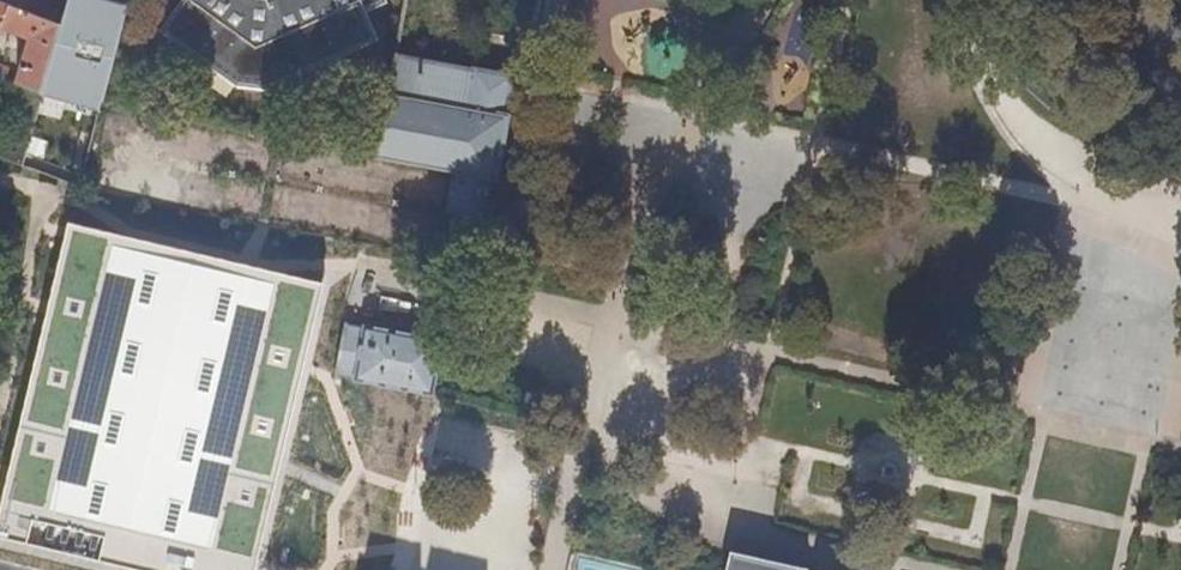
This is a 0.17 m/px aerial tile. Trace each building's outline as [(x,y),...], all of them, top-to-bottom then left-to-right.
[(65,26),(68,15),(46,7),(48,0),(0,0),(0,1),(65,26)] [(86,0),(75,0),(50,98),(104,111),(129,11),(86,0)] [(165,32),(239,87),(268,89),(377,40),(364,15),(358,4),(350,7),(351,10),(340,14),(334,0),(266,0),(264,0),(191,0),(190,1),(189,0),(187,0),(165,32)] [(340,14),(351,10),(350,7),(358,4),(364,15),(390,5),(388,0),(334,0),(340,14)] [(32,41),(19,85),(45,95),(65,26),(0,1),(0,28),(32,41)] [(396,57),(377,157),(458,171),(450,213),(488,220),(495,180),(498,181),(510,118),(507,117),(515,77),(476,70),(476,71),(396,57)] [(324,284),(69,223),(0,511),(0,537),(100,561),(257,565),(324,284)] [(346,326),(336,375),(434,395),(443,342),(424,339),(366,327),(366,329),(346,326)] [(812,567),(735,550),(730,569),(811,569),(812,567)] [(100,561),(137,569),(256,569),(257,565),(100,561)]
